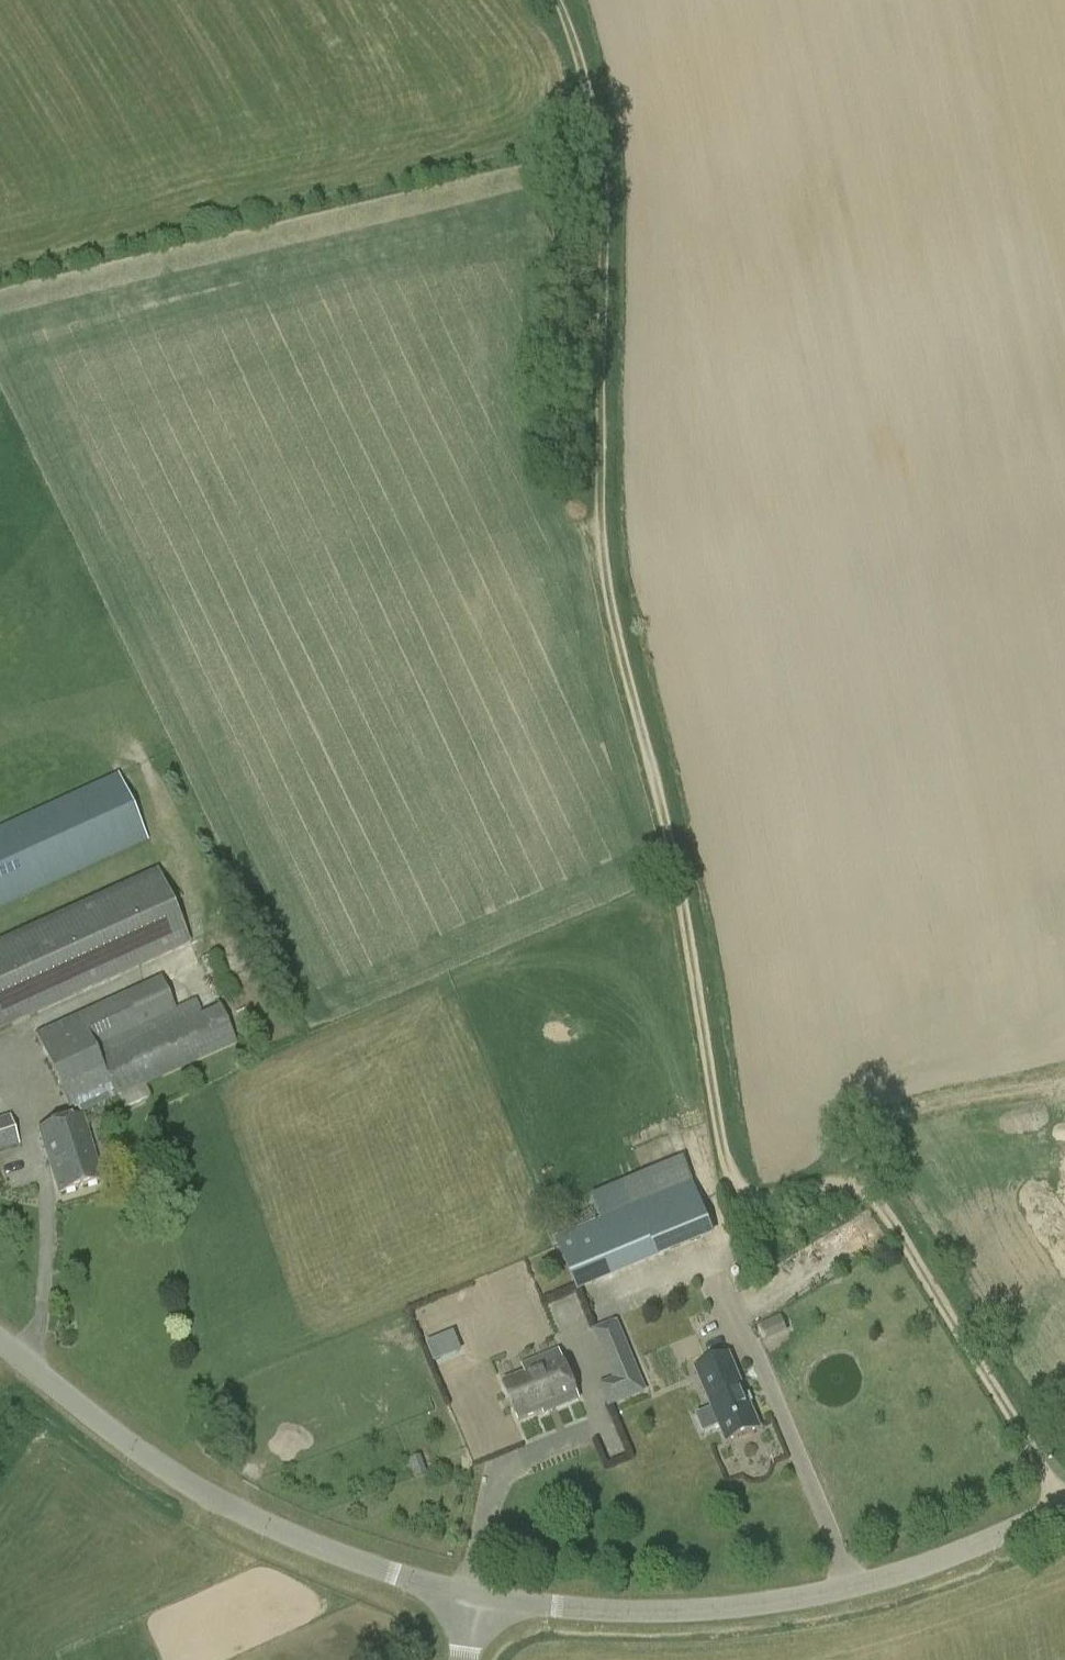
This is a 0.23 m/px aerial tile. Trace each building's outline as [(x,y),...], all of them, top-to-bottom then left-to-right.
[(147,841),(117,775),(0,828),(0,908),(147,841)] [(190,944),(156,869),(0,940),(0,1030),(190,944)] [(161,978),(35,1035),(70,1113),(112,1094),(114,1099),(117,1098),(122,1110),(145,1100),(140,1089),(236,1045),(213,992),(174,1009),(161,978)] [(0,1120),(0,1151),(19,1145),(10,1117),(0,1120)] [(82,1117),(38,1131),(49,1165),(51,1164),(60,1193),(100,1181),(91,1152),(93,1151),(82,1117)] [(577,1293),(714,1235),(693,1182),(555,1237),(577,1293)] [(780,1316),(760,1325),(766,1339),(767,1341),(787,1333),(780,1316)] [(611,1404),(634,1394),(642,1391),(614,1324),(595,1332),(616,1382),(604,1387),(611,1404)] [(424,1341),(433,1361),(462,1349),(453,1329),(424,1341)] [(525,1375),(503,1384),(519,1420),(543,1410),(544,1413),(579,1399),(559,1351),(522,1367),(525,1375)] [(728,1351),(695,1365),(726,1438),(759,1425),(728,1351)] [(609,1457),(627,1449),(620,1431),(601,1439),(609,1457)]
